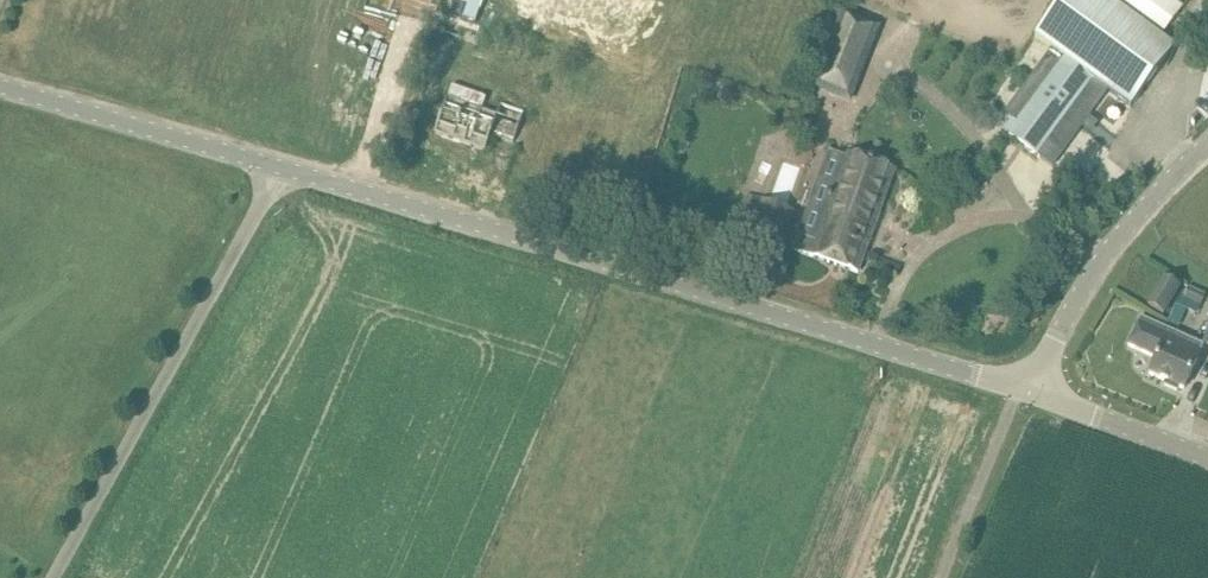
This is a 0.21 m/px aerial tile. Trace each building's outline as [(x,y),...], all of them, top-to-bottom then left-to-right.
[(1004,131),(1040,158),(1053,167),(1062,153),(1109,91),(1132,107),(1175,48),(1162,38),(1110,0),(1062,0),(1035,37),(1053,50),(1007,112),(1014,118),(1004,131)] [(1162,38),(1183,9),(1171,0),(1110,0),(1162,38)] [(853,102),(881,27),(843,12),(814,87),(853,102)] [(452,86),(443,112),(436,135),(485,152),(491,135),(514,143),(525,112),(501,103),(496,116),(482,111),(486,98),(452,86)] [(859,274),(896,170),(849,153),(846,160),(830,154),(801,236),(799,236),(794,251),(859,274)] [(795,211),(763,199),(749,236),(781,248),(795,211)] [(1164,278),(1148,305),(1164,314),(1180,287),(1164,278)] [(1190,287),(1185,298),(1201,306),(1207,295),(1190,287)] [(1204,346),(1163,327),(1141,317),(1128,346),(1156,358),(1149,374),(1166,381),(1164,385),(1178,391),(1179,387),(1184,390),(1204,346)]
